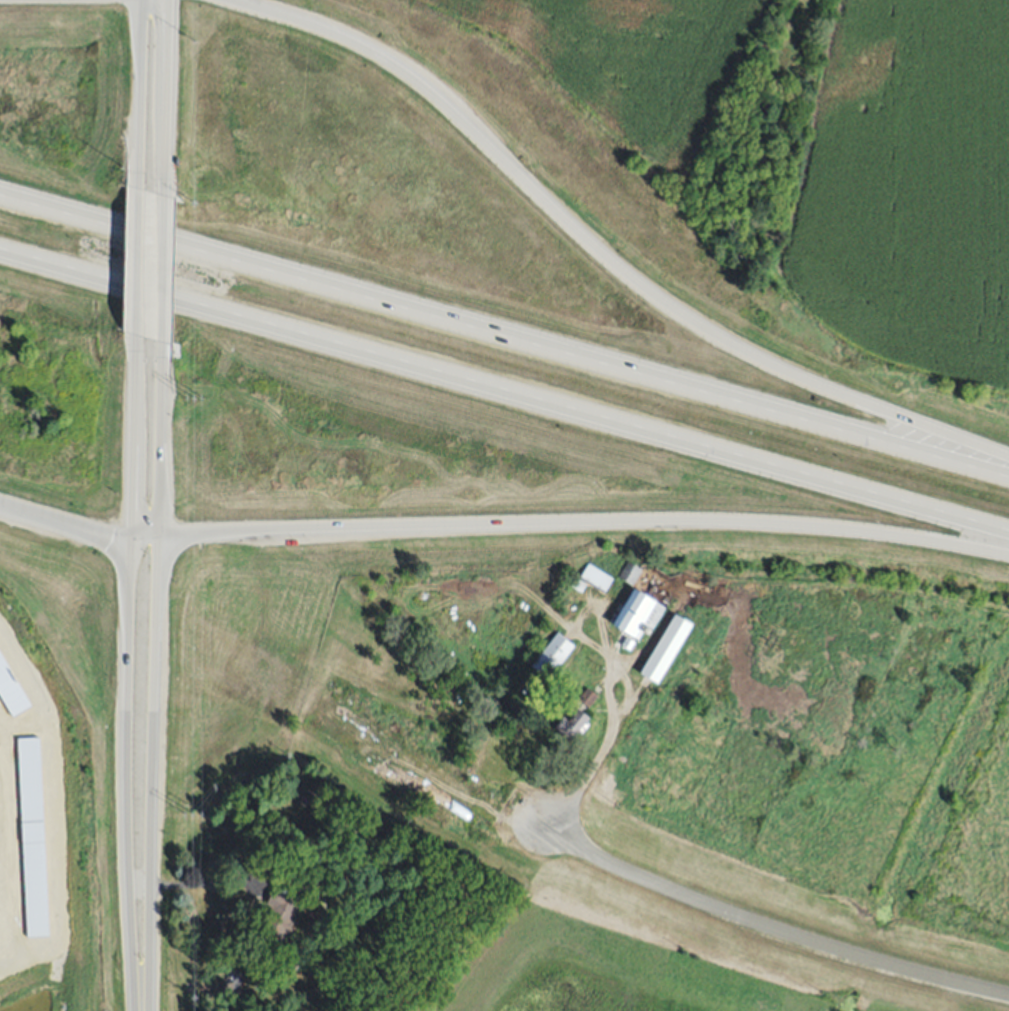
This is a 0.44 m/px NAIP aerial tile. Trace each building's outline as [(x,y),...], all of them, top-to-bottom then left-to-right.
[(628,560),(641,569),(631,585),(618,576),(628,560)] [(589,562),(614,577),(605,593),(579,577),(589,562)] [(635,587),(665,607),(649,632),(641,626),(633,638),(612,624),(635,587)] [(692,623),(657,684),(639,673),(675,612),(692,623)] [(574,644),(547,679),(530,666),(557,631),(574,644)] [(0,650),(0,699),(10,718),(30,708),(0,650)] [(587,687),(599,696),(590,708),(578,699),(587,687)] [(591,718),(581,733),(577,730),(571,739),(555,728),(571,704),(591,718)] [(17,739),(26,938),(48,937),(39,738),(17,739)] [(274,886),(308,902),(302,915),(295,912),(290,922),(294,924),(289,935),(283,933),(277,947),(259,939),(267,921),(265,920),(271,907),(265,905),(274,886)]
